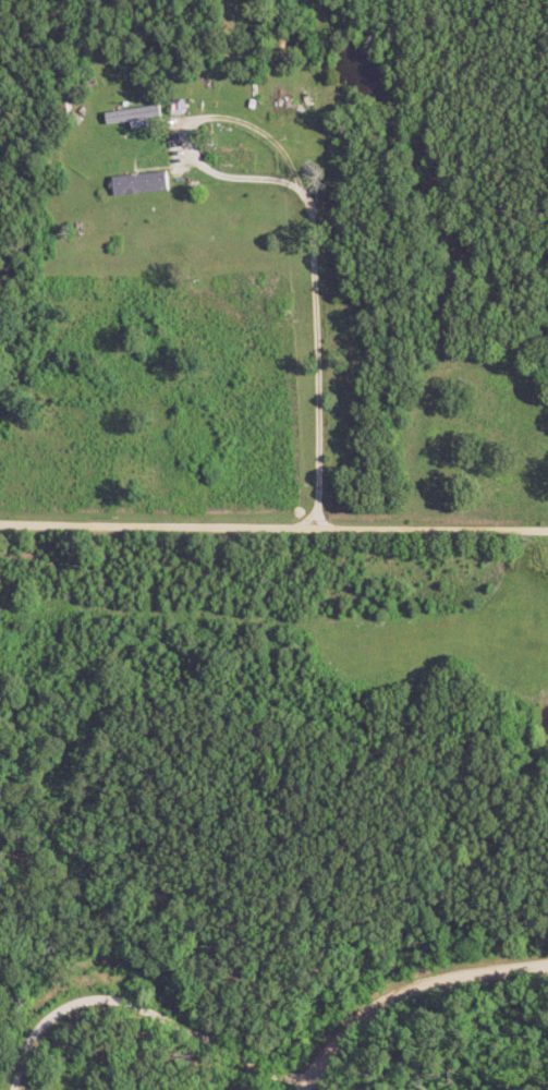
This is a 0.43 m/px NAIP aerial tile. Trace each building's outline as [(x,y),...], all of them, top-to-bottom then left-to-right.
[(138,122),(138,128),(170,125),(168,107),(113,112),(114,125),(138,122)] [(118,177),(119,197),(176,192),(175,173),(118,177)]
